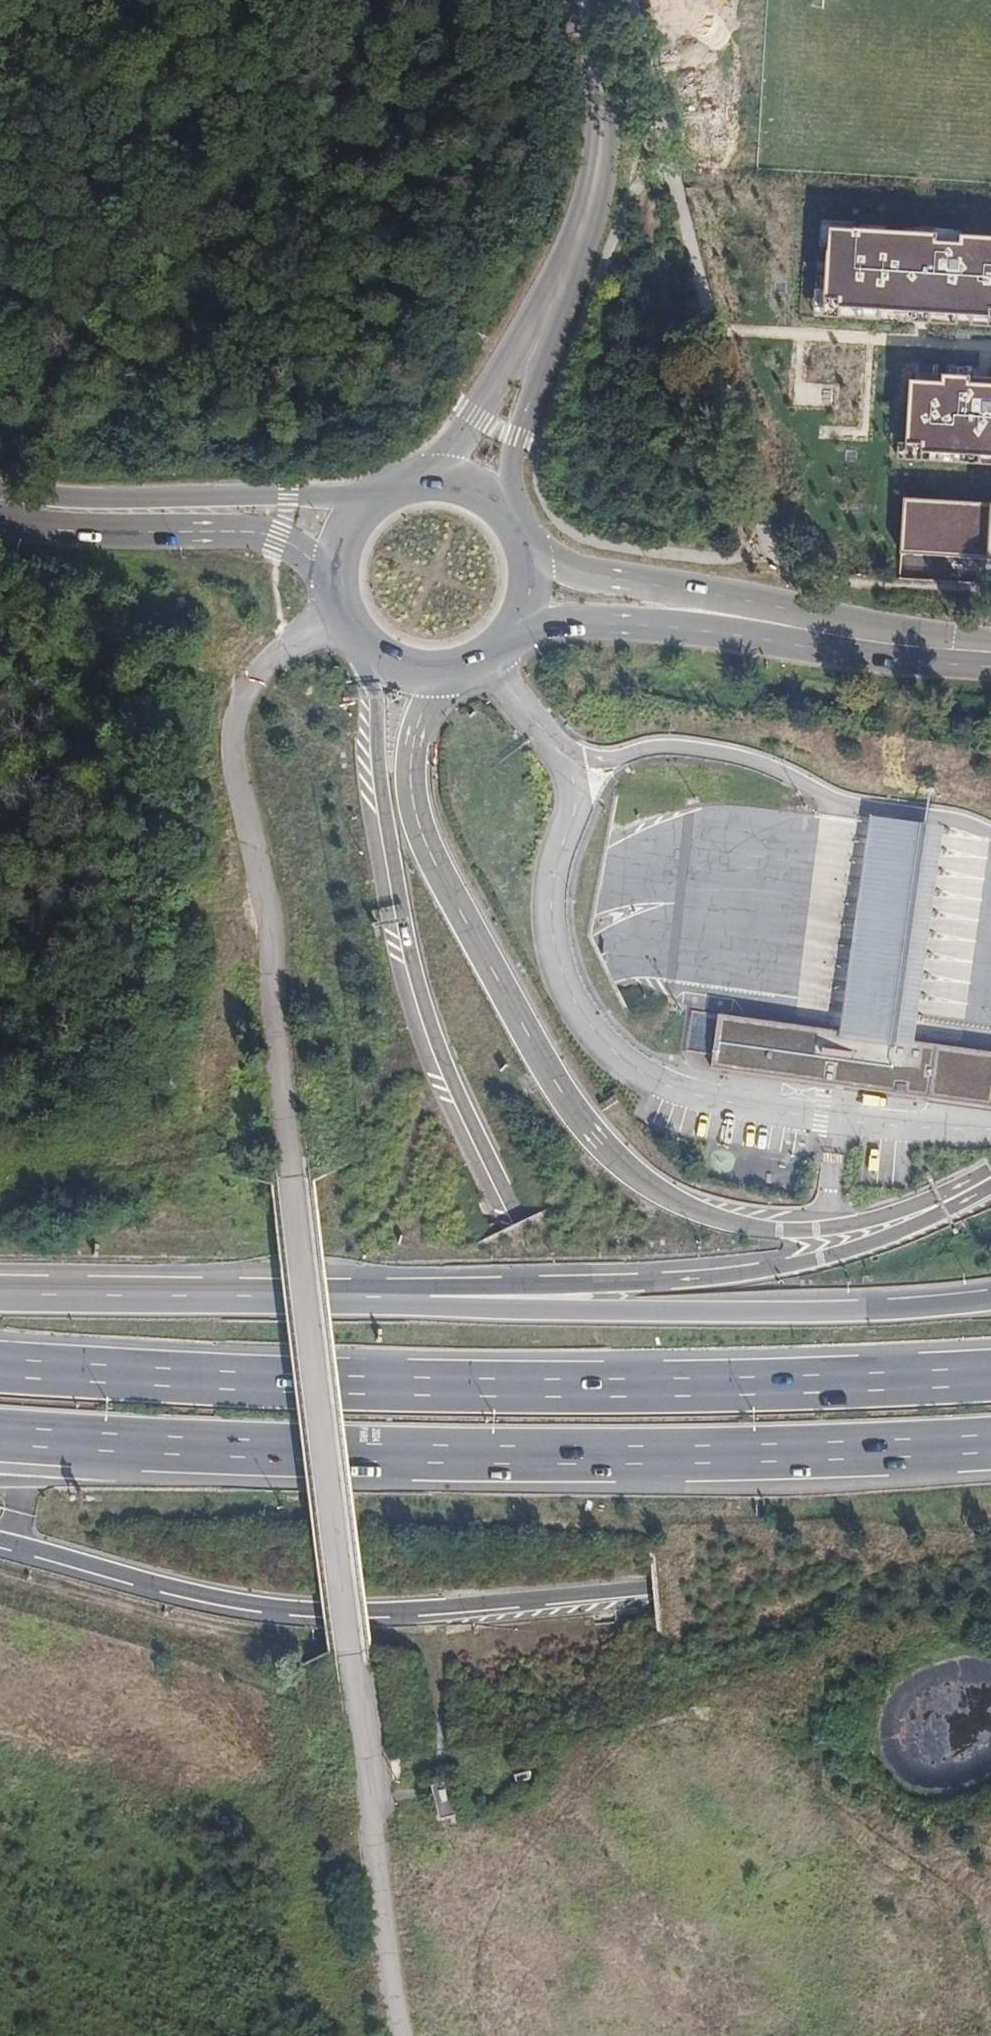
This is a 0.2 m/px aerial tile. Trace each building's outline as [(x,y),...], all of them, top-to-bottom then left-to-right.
[(961,238),(859,231),(840,246),(841,228),(830,227),(828,248),(833,249),(853,275),(871,276),(855,289),(854,296),(872,297),(870,331),(906,333),(918,348),(927,342),(943,343),(956,360),(971,361),(973,322),(990,323),(990,305),(983,305),(990,299),(990,296),(962,294),(960,318),(956,321),(961,238)] [(720,1021),(713,1075),(990,1112),(990,1057),(917,1047),(933,925),(946,831),(873,822),(860,915),(844,1038),(720,1021)] [(437,1784),(441,1815),(458,1813),(454,1781),(437,1784)]
